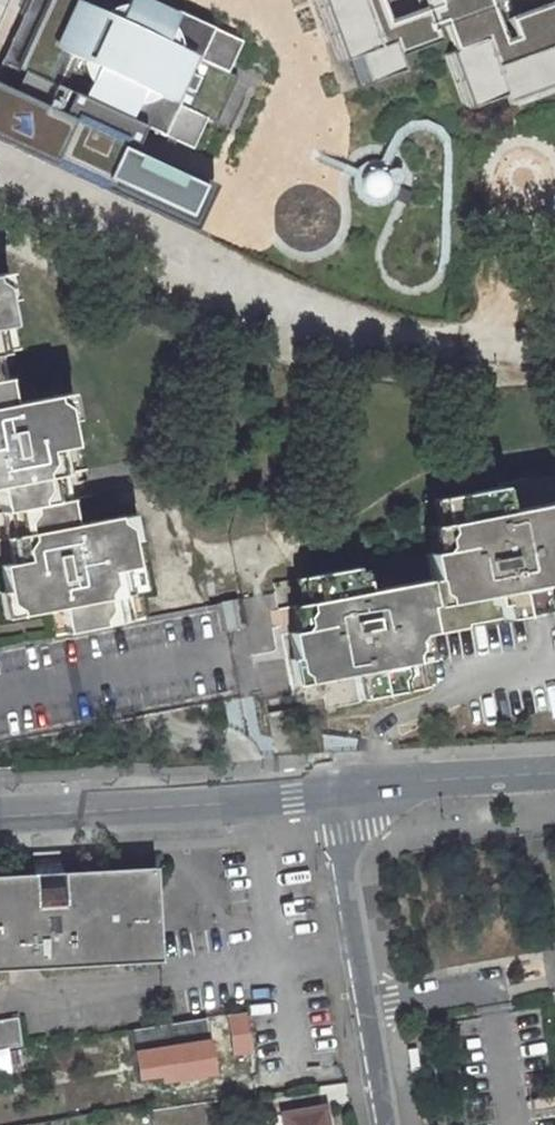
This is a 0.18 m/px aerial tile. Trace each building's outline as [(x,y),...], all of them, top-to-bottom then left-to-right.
[(23,19),(0,68),(0,139),(164,215),(185,170),(135,147),(145,124),(194,147),(208,116),(218,121),(239,75),(229,71),(243,40),(158,0),(31,0),(23,19)] [(340,60),(354,55),(365,84),(404,70),(399,53),(438,38),(433,26),(445,22),(456,49),(445,54),(465,108),(506,93),(510,105),(554,90),(554,0),(551,0),(507,16),(513,34),(501,37),(488,0),(424,0),(427,7),(386,21),(379,0),(318,0),(340,60)] [(358,171),(355,181),(357,192),(364,201),(374,205),(385,204),(394,198),(399,189),(400,178),(395,168),(387,162),(376,160),(365,163),(358,171)] [(259,696),(260,705),(295,699),(275,596),(143,619),(138,596),(152,593),(139,539),(128,542),(122,514),(84,520),(77,486),(88,484),(85,470),(82,471),(73,420),(65,421),(61,396),(20,403),(11,351),(21,348),(11,297),(2,298),(0,290),(0,605),(4,622),(42,616),(45,638),(0,647),(0,743),(259,696)] [(335,576),(334,572),(296,578),(297,582),(273,588),(275,596),(295,699),(306,696),(308,708),(328,704),(330,718),(339,717),(338,713),(367,707),(367,703),(439,688),(435,661),(440,660),(437,639),(477,631),(476,626),(554,611),(554,478),(531,483),(531,479),(499,483),(499,488),(422,502),(431,555),(335,576)] [(162,959),(155,865),(61,870),(61,857),(33,859),(34,872),(0,873),(0,967),(162,959)] [(24,1044),(19,1015),(0,1018),(0,1048),(24,1044)] [(5,1055),(0,1056),(0,1076),(9,1075),(5,1055)] [(532,1096),(534,1106),(554,1103),(554,1092),(532,1096)] [(326,1109),(283,1117),(284,1124),(329,1124),(326,1109)]
